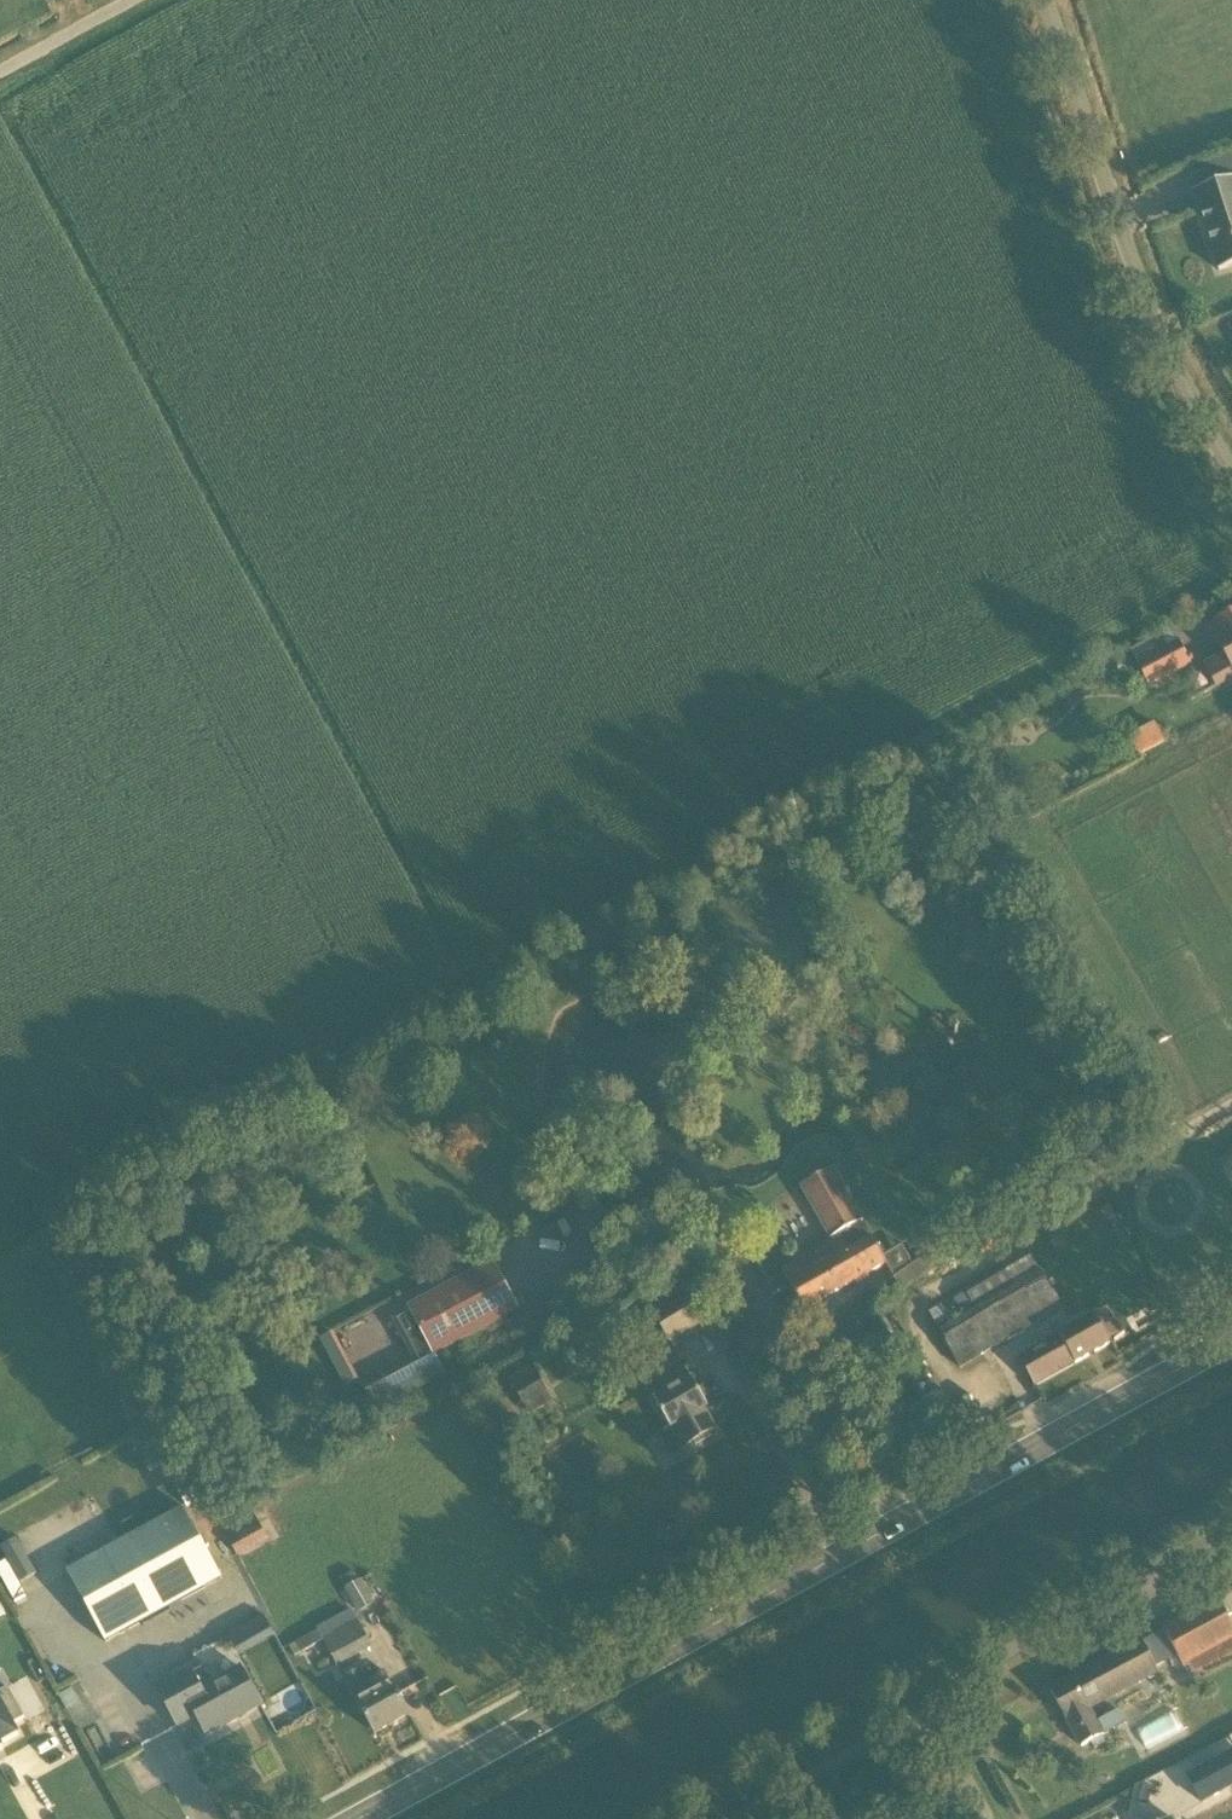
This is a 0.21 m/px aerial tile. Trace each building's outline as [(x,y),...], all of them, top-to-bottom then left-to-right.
[(1230,180),(1194,192),(1219,271),(1231,267),(1231,186),(1230,180)] [(1216,689),(1231,681),(1231,615),(1208,628),(1221,654),(1203,663),(1216,689)] [(1179,642),(1139,665),(1151,685),(1193,661),(1181,641),(1179,642)] [(1164,742),(1155,723),(1129,736),(1138,755),(1164,742)] [(805,1310),(887,1264),(833,1168),(800,1187),(832,1243),(783,1271),(805,1310)] [(912,1262),(892,1274),(900,1288),(960,1255),(951,1237),(912,1262)] [(518,1311),(493,1263),(410,1305),(412,1308),(393,1318),(415,1362),(365,1388),(377,1411),(446,1376),(435,1354),(495,1323),(518,1311)] [(752,1304),(736,1278),(707,1269),(701,1273),(727,1318),(752,1304)] [(1062,1308),(1040,1270),(937,1331),(961,1371),(988,1355),(986,1352),(1062,1308)] [(695,1287),(690,1290),(683,1279),(661,1292),(667,1303),(652,1312),(670,1342),(711,1317),(695,1287)] [(960,1312),(972,1305),(964,1291),(952,1298),(960,1312)] [(1072,1331),(1021,1360),(1035,1385),(1110,1344),(1095,1316),(1070,1328),(1072,1331)] [(509,1378),(530,1415),(553,1401),(533,1365),(509,1378)] [(671,1429),(675,1426),(687,1447),(694,1443),(696,1447),(711,1438),(709,1434),(716,1430),(704,1409),(708,1407),(687,1370),(652,1390),(658,1400),(655,1401),(671,1429)] [(232,1520),(229,1540),(237,1556),(268,1540),(253,1509),(232,1520)] [(179,1602),(140,1532),(67,1571),(106,1642),(179,1602)] [(346,1586),(359,1610),(375,1602),(362,1578),(346,1586)] [(1175,1650),(1184,1667),(1231,1641),(1231,1625),(1218,1599),(1163,1629),(1175,1650)] [(358,1621),(356,1622),(349,1609),(317,1628),(319,1631),(324,1640),(338,1667),(374,1648),(358,1621)] [(297,1644),(290,1647),(295,1656),(324,1640),(319,1631),(297,1644)] [(1106,1743),(1103,1736),(1103,1735),(1127,1723),(1120,1710),(1096,1722),(1088,1706),(1157,1669),(1143,1641),(1051,1690),(1067,1720),(1068,1720),(1082,1747),(1091,1742),(1095,1749),(1106,1743)] [(178,1727),(197,1717),(207,1736),(262,1706),(242,1668),(212,1684),(203,1669),(193,1674),(192,1671),(158,1690),(178,1727)] [(384,1671),(366,1681),(359,1670),(344,1679),(374,1734),(411,1714),(393,1681),(390,1683),(384,1671)] [(13,1724),(25,1718),(8,1688),(0,1692),(0,1751),(3,1749),(1,1745),(19,1735),(13,1724)] [(1186,1776),(1201,1803),(1231,1787),(1231,1761),(1228,1754),(1186,1776)]
